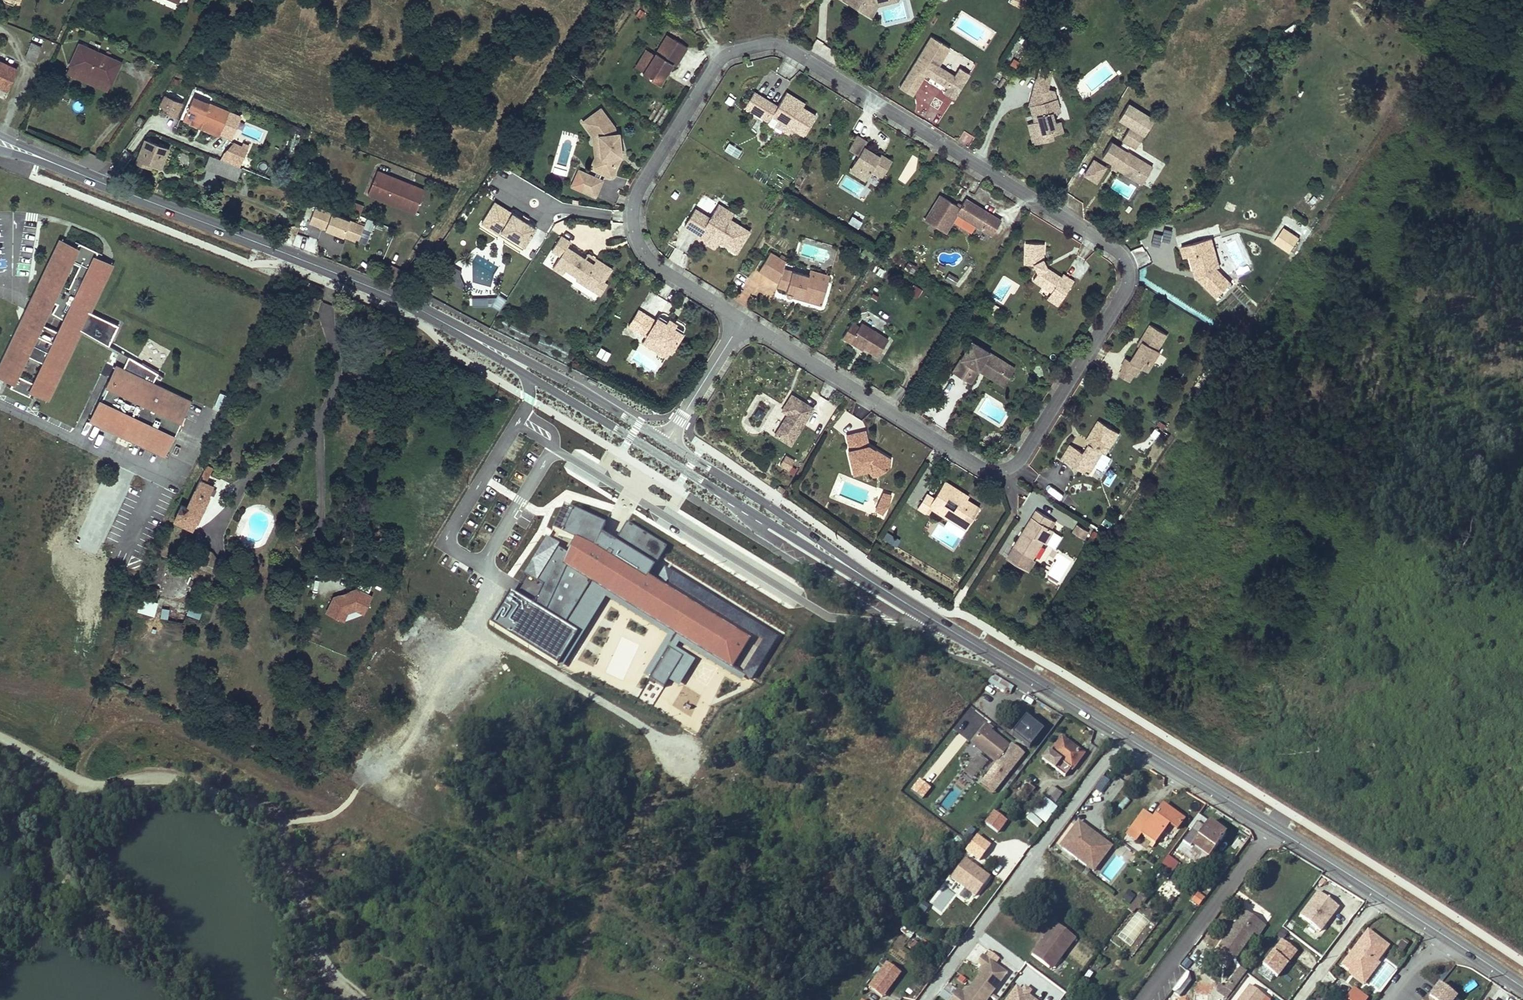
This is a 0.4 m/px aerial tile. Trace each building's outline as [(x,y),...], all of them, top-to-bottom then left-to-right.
[(849,0),(841,0),(840,2),(853,10),(857,5),(849,0)] [(857,5),(853,10),(867,18),(875,5),(875,0),(849,0),(857,5)] [(667,38),(663,45),(670,49),(674,42),(667,38)] [(952,79),(936,69),(933,67),(943,51),(927,41),(895,92),(908,100),(923,77),(924,75),(930,79),(928,81),(944,92),(942,96),(952,102),(968,77),(957,70),(952,79)] [(37,62),(43,46),(34,42),(28,58),(37,62)] [(663,45),(642,77),(659,88),(672,67),(675,69),(687,51),(674,42),(670,49),(663,45)] [(122,63),(82,46),(73,67),(114,84),(122,63)] [(946,52),(943,51),(933,67),(936,69),(946,52)] [(0,60),(0,86),(9,90),(18,68),(0,60)] [(111,90),(114,84),(73,67),(70,73),(111,90)] [(1052,83),(1038,78),(1033,93),(1047,97),(1049,92),(1052,83)] [(1056,92),(1049,92),(1047,97),(1033,93),(1031,106),(1056,100),(1056,92)] [(786,94),(783,99),(799,108),(801,104),(786,94)] [(761,100),(753,95),(743,109),(752,115),(761,100)] [(162,96),(157,110),(177,116),(182,102),(162,96)] [(231,139),(241,117),(191,96),(181,122),(231,139)] [(791,130),(803,137),(815,118),(799,108),(783,99),(776,109),(761,100),(752,115),(767,124),(771,118),(777,122),(773,128),(787,137),(791,130)] [(1056,100),(1031,106),(1033,117),(1037,117),(1038,123),(1028,125),(1033,145),(1054,140),(1053,136),(1064,133),(1061,124),(1060,124),(1058,124),(1055,122),(1053,118),(1052,115),(1055,113),(1057,111),(1059,111),(1056,100)] [(601,112),(583,126),(594,140),(604,138),(605,148),(601,149),(603,162),(598,174),(614,180),(622,158),(620,136),(617,137),(615,131),(601,112)] [(139,126),(144,120),(139,117),(135,123),(139,126)] [(290,123),(286,130),(300,136),(303,129),(290,123)] [(1145,137),(1130,127),(1122,142),(1136,151),(1145,137)] [(963,131),(959,141),(969,145),(973,135),(963,131)] [(865,143),(855,137),(846,151),(855,157),(850,166),(857,170),(853,176),(864,182),(869,173),(881,179),(891,163),(879,155),(878,158),(862,148),(865,143)] [(604,138),(594,140),(596,161),(592,172),(598,174),(603,162),(601,149),(605,148),(604,138)] [(169,149),(146,140),(137,162),(151,168),(153,164),(161,167),(169,149)] [(235,182),(249,145),(243,143),(242,147),(231,142),(223,161),(209,155),(203,169),(235,182)] [(737,158),(742,150),(728,142),(723,150),(737,158)] [(1153,170),(1111,143),(1102,158),(1113,164),(1119,168),(1117,171),(1133,181),(1138,173),(1147,179),(1153,170)] [(1087,179),(1096,164),(1092,161),(1083,176),(1087,179)] [(1104,169),(1096,164),(1087,179),(1094,184),(1104,169)] [(1119,168),(1113,164),(1110,170),(1115,173),(1117,171),(1119,168)] [(857,170),(850,166),(846,172),(853,176),(857,170)] [(424,189),(377,170),(368,194),(385,201),(386,198),(402,204),(405,203),(407,199),(419,203),(424,189)] [(604,180),(578,170),(571,187),(596,198),(604,180)] [(1138,173),(1133,181),(1143,186),(1147,179),(1138,173)] [(157,191),(165,195),(169,184),(161,181),(157,191)] [(924,222),(944,235),(956,215),(991,236),(999,223),(964,202),(959,209),(939,197),(924,222)] [(415,213),(419,203),(407,199),(405,203),(402,204),(386,198),(385,201),(403,208),(415,213)] [(354,203),(352,209),(360,212),(362,206),(354,203)] [(535,231),(495,206),(486,219),(503,230),(500,234),(524,249),(535,231)] [(732,216),(717,206),(713,213),(708,221),(693,211),(683,228),(698,237),(701,234),(718,244),(735,255),(748,234),(728,222),(732,216)] [(358,241),(363,223),(312,209),(307,227),(358,241)] [(851,216),(847,224),(858,228),(861,220),(851,216)] [(503,230),(486,219),(481,227),(522,252),(524,249),(500,234),(503,230)] [(1280,230),(1271,244),(1287,254),(1296,241),(1280,230)] [(0,363),(0,373),(52,397),(83,329),(110,341),(119,323),(92,310),(116,262),(62,234),(0,363)] [(701,234),(698,237),(715,248),(718,244),(701,234)] [(569,245),(559,240),(551,255),(560,260),(553,272),(562,277),(565,272),(577,279),(576,281),(594,292),(606,271),(594,264),(592,269),(582,263),(584,261),(565,251),(569,245)] [(1209,241),(1201,243),(1204,254),(1210,253),(1215,272),(1218,271),(1209,241)] [(1204,254),(1201,243),(1179,249),(1182,260),(1188,259),(1191,271),(1194,270),(1197,282),(1215,299),(1229,286),(1215,272),(1210,253),(1204,254)] [(1025,244),(1025,266),(1034,268),(1038,275),(1034,284),(1052,296),(1063,303),(1075,283),(1064,277),(1063,280),(1046,269),(1042,259),(1043,245),(1025,244)] [(770,254),(757,275),(776,287),(776,289),(783,291),(783,294),(783,296),(786,298),(788,299),(791,298),(792,297),(800,299),(799,302),(819,308),(826,287),(808,281),(808,278),(783,270),(784,263),(782,262),(784,258),(781,256),(779,259),(770,254)] [(606,271),(594,292),(601,296),(608,285),(603,283),(611,269),(587,256),(584,261),(582,263),(592,269),(594,264),(606,271)] [(912,273),(916,266),(908,262),(904,269),(912,273)] [(947,272),(944,281),(956,285),(959,276),(947,272)] [(908,293),(916,299),(922,290),(913,284),(908,293)] [(745,306),(750,296),(741,291),(736,300),(745,306)] [(471,307),(503,307),(503,297),(472,296),(471,307)] [(1063,303),(1052,296),(1048,301),(1060,308),(1063,303)] [(646,318),(638,312),(628,327),(637,332),(646,318)] [(655,323),(646,318),(637,332),(645,338),(669,354),(681,336),(671,330),(666,326),(657,320),(655,323)] [(676,323),(671,320),(666,326),(671,330),(676,323)] [(850,325),(841,340),(848,345),(850,342),(862,350),(876,359),(887,342),(861,326),(858,329),(850,325)] [(1165,335),(1148,326),(1139,342),(1141,343),(1139,348),(1130,363),(1125,360),(1120,368),(1122,369),(1132,376),(1134,378),(1139,369),(1143,362),(1150,366),(1158,352),(1156,351),(1165,335)] [(669,354),(645,338),(641,344),(665,360),(669,354)] [(850,342),(848,345),(861,353),(862,350),(850,342)] [(1006,366),(969,344),(951,375),(965,383),(972,371),(977,374),(980,369),(995,379),(992,384),(1002,389),(1013,371),(1006,366)] [(126,364),(117,361),(91,416),(167,455),(193,397),(157,379),(162,368),(131,353),(126,364)] [(1150,366),(1143,362),(1139,369),(1146,373),(1150,366)] [(995,379),(980,369),(977,374),(992,384),(995,379)] [(1132,376),(1122,369),(1118,376),(1128,383),(1132,376)] [(972,371),(965,383),(970,387),(977,374),(972,371)] [(812,411),(790,398),(780,414),(787,418),(774,439),(790,448),(812,411)] [(1118,434),(1098,422),(1087,442),(1091,444),(1089,446),(1084,455),(1071,448),(1063,462),(1082,473),(1087,465),(1093,469),(1102,454),(1105,456),(1118,434)] [(1143,455),(1161,433),(1153,427),(1135,449),(1143,455)] [(868,453),(864,433),(845,438),(849,452),(847,453),(853,475),(869,471),(874,470),(875,468),(883,473),(888,469),(889,461),(874,452),(872,455),(868,453)] [(778,467),(789,472),(795,459),(784,454),(778,467)] [(1093,469),(1087,465),(1082,473),(1089,477),(1093,469)] [(874,479),(883,473),(875,468),(874,470),(869,471),(870,477),(874,479)] [(188,507),(183,505),(175,521),(193,529),(212,486),(200,480),(188,507)] [(965,497),(945,484),(934,501),(927,497),(919,511),(926,516),(929,511),(949,522),(952,520),(969,529),(980,511),(967,502),(963,500),(965,497)] [(779,485),(776,490),(783,494),(786,489),(779,485)] [(886,516),(891,494),(880,492),(875,514),(886,516)] [(1056,523),(1035,511),(1008,559),(1030,572),(1046,544),(1056,549),(1063,537),(1052,531),(1056,523)] [(1056,520),(1073,530),(1078,522),(1061,512),(1056,520)] [(969,529),(952,520),(949,522),(967,532),(969,529)] [(1086,541),(1091,533),(1080,527),(1075,534),(1086,541)] [(896,547),(900,539),(885,533),(882,540),(896,547)] [(161,584),(168,561),(154,556),(147,580),(161,584)] [(218,569),(191,556),(188,562),(215,575),(218,569)] [(137,573),(142,562),(131,557),(126,568),(137,573)] [(159,590),(146,585),(143,594),(156,599),(159,590)] [(362,615),(372,597),(349,585),(342,598),(334,594),(323,613),(344,624),(351,609),(362,615)] [(136,613),(154,616),(157,602),(139,598),(136,613)] [(199,619),(201,609),(189,606),(186,615),(199,619)] [(161,608),(159,618),(167,619),(169,609),(161,608)] [(1043,734),(1025,719),(1011,735),(1029,750),(1043,734)] [(988,723),(973,743),(998,762),(1011,746),(993,733),(996,729),(988,723)] [(1085,754),(1063,738),(1051,755),(1072,770),(1073,771),(1085,754)] [(1012,744),(1011,746),(998,762),(980,787),(992,796),(1024,755),(1012,744)] [(1072,770),(1051,755),(1048,753),(1042,761),(1066,778),(1072,770)] [(1035,790),(1028,786),(1022,795),(1029,799),(1035,790)] [(1062,795),(1052,787),(1044,797),(1054,805),(1062,795)] [(1029,817),(1043,828),(1057,809),(1043,798),(1029,817)] [(1152,819),(1144,813),(1127,835),(1137,843),(1139,840),(1141,837),(1151,845),(1149,847),(1153,850),(1166,832),(1162,828),(1165,824),(1175,831),(1183,820),(1163,806),(1152,819)] [(994,812),(983,824),(997,836),(1007,823),(994,812)] [(1203,816),(1178,851),(1200,867),(1205,860),(1206,861),(1226,833),(1203,816)] [(1058,847),(1093,874),(1113,847),(1077,821),(1058,847)] [(979,863),(991,846),(976,835),(964,852),(979,863)] [(1158,868),(1170,876),(1178,863),(1167,855),(1158,868)] [(949,879),(975,898),(990,878),(964,859),(949,879)] [(945,887),(931,904),(941,912),(955,895),(945,887)] [(1129,906),(1136,896),(1128,890),(1121,901),(1129,906)] [(1298,916),(1308,924),(1303,931),(1316,941),(1340,909),(1317,891),(1298,916)] [(1196,893),(1189,902),(1198,908),(1204,899),(1196,893)] [(917,910),(925,914),(930,907),(922,902),(917,910)] [(1130,947),(1149,922),(1136,911),(1117,937),(1130,947)] [(1218,946),(1236,959),(1255,934),(1260,938),(1267,930),(1244,913),(1218,946)] [(1056,923),(1032,955),(1053,970),(1076,938),(1056,923)] [(911,939),(915,932),(905,927),(901,935),(911,939)] [(1381,956),(1389,946),(1368,931),(1354,950),(1356,952),(1353,957),(1351,955),(1342,966),(1351,972),(1354,967),(1366,976),(1377,962),(1373,960),(1378,953),(1381,956)] [(1397,948),(1405,951),(1409,942),(1401,939),(1397,948)] [(1278,981),(1298,952),(1281,940),(1260,969),(1278,981)] [(1004,976),(1044,976),(1023,962),(1017,971),(985,950),(983,950),(972,966),(972,972),(977,975),(968,990),(958,990),(951,999),(988,999),(1004,976)] [(1225,999),(1251,967),(1244,962),(1240,967),(1241,968),(1220,996),(1225,999)] [(1354,967),(1351,972),(1349,974),(1363,985),(1379,964),(1377,962),(1366,976),(1354,967)] [(888,963),(876,979),(889,989),(901,972),(888,963)] [(876,979),(870,987),(872,989),(882,997),(889,989),(876,979)] [(1439,982),(1429,996),(1427,995),(1423,999),(1452,999),(1456,994),(1439,982)] [(1252,984),(1240,999),(1262,999),(1266,995),(1252,984)] [(1008,999),(1034,999),(1028,996),(1023,991),(1018,987),(1008,999)] [(1026,987),(1023,991),(1028,996),(1031,992),(1026,987)] [(1357,999),(1365,999),(1366,998),(1354,989),(1350,995),(1357,999)]
